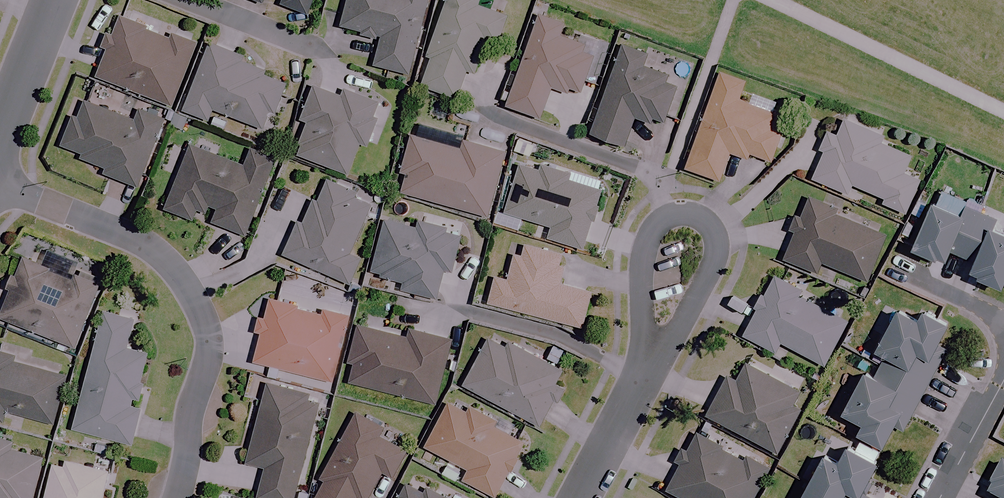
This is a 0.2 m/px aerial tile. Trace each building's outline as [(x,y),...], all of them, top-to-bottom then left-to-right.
[(279,5),(306,15),(312,0),(280,0),(279,5)] [(358,31),(357,36),(378,42),(372,65),(407,74),(427,0),(347,0),(340,26),(358,31)] [(425,52),(431,54),(420,86),(457,98),(465,72),(474,75),(487,36),(498,39),(505,17),(475,7),(477,0),(443,0),(425,52)] [(146,32),(148,27),(119,15),(111,35),(105,32),(100,45),(106,47),(95,76),(171,106),(196,41),(174,32),(170,41),(146,32)] [(550,88),(568,94),(569,90),(579,93),(596,42),(561,30),(563,24),(537,15),(504,107),(539,119),(550,88)] [(274,116),(287,86),(261,75),(263,70),(240,61),(241,56),(209,43),(181,110),(207,121),(212,109),(262,129),(269,113),(274,116)] [(634,118),(650,124),(652,119),(662,123),(676,85),(667,81),(668,77),(641,66),(646,53),(621,44),(587,134),(623,147),(634,118)] [(743,81),(718,72),(684,169),(718,181),(728,153),(746,159),(748,154),(769,161),(780,133),(771,129),(777,112),(738,98),(743,81)] [(314,89),(297,146),(299,146),(295,158),(348,174),(357,144),(365,146),(374,118),(370,117),(375,99),(343,89),(341,97),(314,89)] [(133,121),(79,99),(59,145),(80,154),(79,157),(103,167),(101,172),(136,186),(163,119),(138,109),(133,121)] [(879,136),(843,119),(836,136),(826,131),(819,146),(825,149),(811,180),(846,195),(850,185),(881,199),(879,203),(903,214),(918,181),(901,174),(909,156),(877,141),(879,136)] [(460,150),(410,136),(401,167),(407,168),(400,192),(485,216),(503,152),(462,141),(460,150)] [(243,167),(189,145),(163,209),(192,220),(199,202),(216,208),(210,222),(244,236),(275,159),(250,149),(243,167)] [(568,174),(538,165),(537,168),(520,162),(504,213),(548,227),(544,238),(582,249),(600,191),(566,180),(568,174)] [(299,219),(295,218),(280,255),(348,284),(359,259),(348,255),(370,203),(350,195),(352,191),(320,177),(307,208),(304,206),(299,219)] [(808,197),(800,216),(797,215),(792,227),(795,229),(782,259),(816,273),(821,263),(865,281),(885,236),(833,214),(835,209),(808,197)] [(938,197),(916,245),(940,255),(942,252),(952,257),(955,249),(978,260),(973,270),(1003,284),(1003,227),(996,223),(999,216),(970,203),(966,210),(938,197)] [(445,232),(446,230),(414,221),(412,228),(385,219),(370,271),(380,274),(379,277),(401,284),(400,289),(434,299),(444,268),(449,270),(459,237),(445,232)] [(559,263),(562,255),(519,244),(516,255),(511,254),(505,279),(493,276),(486,303),(581,328),(590,292),(558,284),(563,264),(559,263)] [(71,278),(39,266),(42,259),(25,252),(0,312),(0,319),(73,348),(101,278),(75,268),(71,278)] [(771,276),(761,295),(758,293),(752,306),(755,308),(741,336),(774,353),(779,343),(823,366),(845,321),(795,296),(798,290),(771,276)] [(320,315),(295,309),(296,305),(268,298),(267,305),(253,362),(331,382),(347,316),(322,309),(320,315)] [(865,427),(889,439),(898,423),(905,426),(949,341),(944,339),(954,319),(929,306),(924,316),(903,306),(882,346),(888,350),(878,370),(871,366),(850,408),(870,418),(865,427)] [(133,319),(102,312),(72,430),(130,445),(139,409),(133,408),(147,353),(126,348),(133,319)] [(406,338),(357,326),(348,364),(352,365),(348,382),(434,403),(449,340),(408,330),(406,338)] [(563,374),(507,345),(505,348),(488,339),(464,387),(539,425),(552,400),(555,402),(562,388),(556,386),(563,374)] [(0,352),(0,421),(3,422),(6,411),(53,423),(65,376),(12,362),(14,356),(0,352)] [(798,393),(743,364),(734,381),(725,377),(705,415),(775,452),(798,410),(791,406),(798,393)] [(310,392),(266,381),(245,463),(263,468),(256,497),(292,497),(317,401),(308,399),(310,392)] [(517,457),(516,456),(522,443),(492,427),(495,421),(469,408),(467,413),(447,403),(424,448),(467,470),(461,480),(494,497),(507,472),(509,473),(517,457)] [(320,478),(322,479),(313,497),(367,497),(380,472),(391,478),(404,450),(377,437),(381,428),(351,414),(320,478)] [(681,464),(667,490),(680,497),(752,497),(766,472),(697,435),(690,448),(684,445),(676,461),(681,464)] [(45,451),(0,437),(0,497),(30,497),(45,451)] [(883,457),(851,441),(843,456),(830,450),(805,497),(879,497),(865,491),(883,457)] [(44,497),(101,497),(107,471),(64,461),(62,469),(51,466),(44,497)] [(405,483),(397,497),(445,497),(432,491),(429,496),(405,483)]
